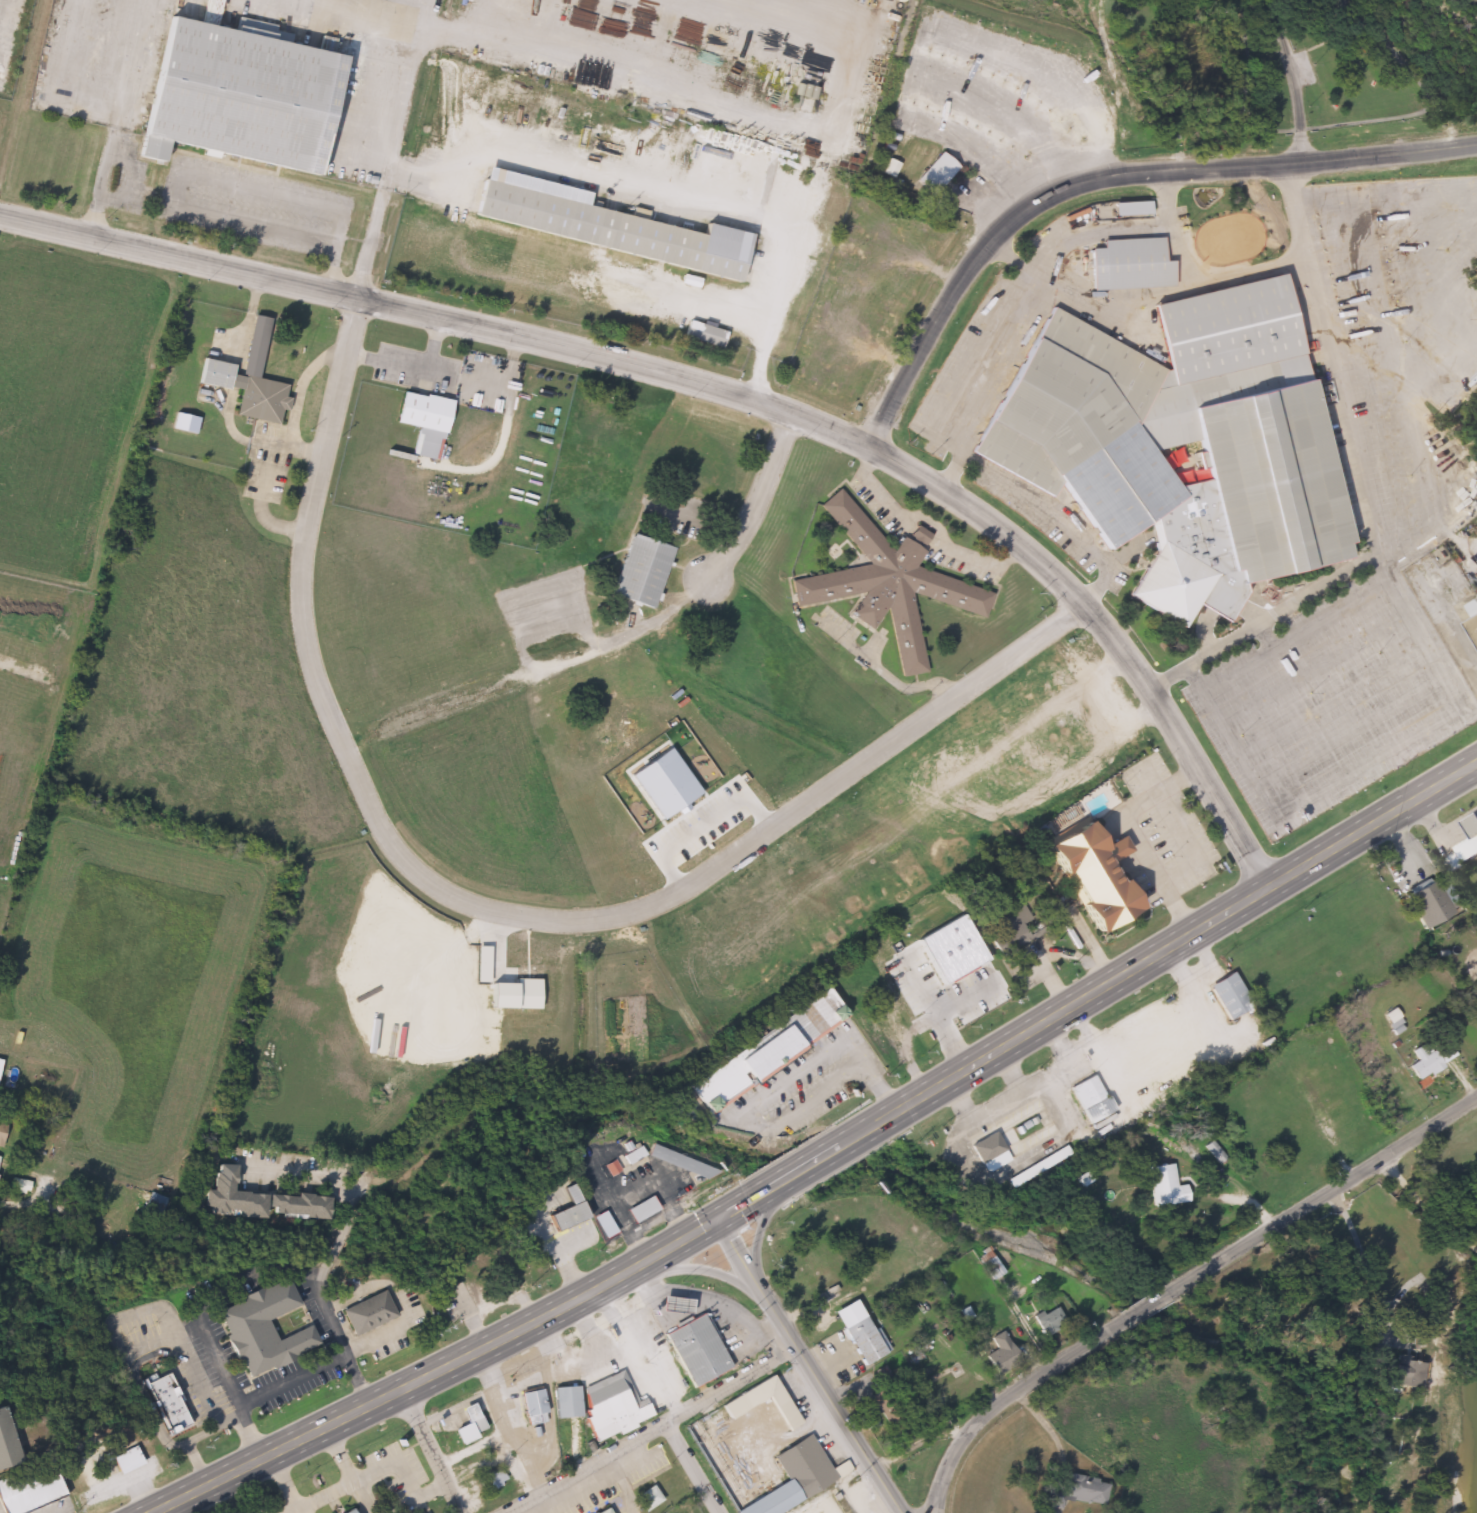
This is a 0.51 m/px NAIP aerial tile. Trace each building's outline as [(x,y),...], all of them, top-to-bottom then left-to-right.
[(338,56),(313,177),(160,146),(156,164),(129,158),(157,19),(338,56)] [(929,199),(912,184),(940,153),(957,168),(929,199)] [(736,279),(469,224),(480,170),(584,192),(580,209),(697,234),(699,226),(745,236),(736,279)] [(1147,217),(1111,217),(1111,203),(1147,203),(1147,217)] [(1168,262),(1169,289),(1089,292),(1087,250),(1098,250),(1098,241),(1158,239),(1158,263),(1168,262)] [(1338,562),(1237,582),(1240,593),(1225,623),(1191,606),(1181,626),(1179,627),(1124,601),(1150,547),(1145,524),(1142,524),(1099,550),(1057,482),(1051,495),(971,457),(1039,313),(1047,311),(1109,341),(1152,332),(1146,304),(1279,278),(1302,394),(1312,410),(1339,544),(1336,550),(1338,562)] [(237,393),(194,385),(198,360),(230,366),(229,376),(239,378),(250,317),(268,320),(258,381),(286,386),(282,413),(279,412),(277,425),(233,417),(237,393)] [(449,401),(443,433),(392,424),(398,392),(449,401)] [(911,595),(924,673),(900,677),(898,676),(887,610),(867,628),(861,626),(852,616),(860,596),(795,606),(793,606),(789,579),(869,566),(818,505),(836,490),(841,492),(890,550),(904,539),(906,538),(910,528),(911,528),(927,533),(915,568),(991,593),(983,617),(980,618),(912,595),(911,595)] [(608,597),(626,535),(667,547),(649,609),(608,597)] [(1474,600),(1476,607),(1476,654),(1476,655),(1461,625),(1469,620),(1462,606),(1474,600)] [(1448,634),(1437,640),(1420,608),(1430,602),(1448,634)] [(1474,814),(1476,819),(1476,853),(1446,871),(1428,839),(1474,814)] [(1038,842),(1081,821),(1095,849),(1120,837),(1127,853),(1107,863),(1132,913),(1084,936),(1038,842)] [(1431,880),(1405,897),(1427,930),(1453,913),(1431,880)] [(1207,984),(1231,971),(1250,1007),(1225,1020),(1207,984)] [(917,1008),(901,985),(916,975),(931,998),(917,1008)] [(683,1085),(828,990),(847,1019),(702,1114),(683,1085)] [(1416,1062),(1413,1053),(1445,1040),(1454,1062),(1413,1078),(1408,1065),(1416,1062)] [(1111,1111),(1087,1124),(1067,1088),(1091,1074),(1111,1111)] [(1057,1136),(981,1173),(964,1137),(1039,1101),(1057,1136)] [(233,1166),(231,1192),(326,1198),(325,1220),(197,1212),(198,1188),(207,1189),(209,1164),(233,1166)] [(1151,1207),(1146,1167),(1171,1164),(1174,1187),(1184,1185),(1186,1203),(1151,1207)] [(543,1214),(566,1206),(560,1188),(571,1184),(583,1219),(549,1231),(543,1214)] [(294,1306),(264,1320),(274,1341),(306,1326),(315,1345),(244,1379),(212,1310),(281,1278),(294,1306)] [(337,1310),(382,1290),(394,1317),(349,1337),(337,1310)] [(851,1300),(880,1355),(858,1366),(829,1312),(851,1300)] [(1062,1329),(1039,1334),(1034,1314),(1057,1308),(1062,1329)] [(727,1369),(689,1388),(661,1334),(700,1314),(727,1369)] [(993,1350),(987,1340),(1001,1331),(1018,1361),(992,1376),(981,1357),(993,1350)] [(550,1389),(577,1386),(580,1388),(621,1372),(633,1401),(642,1400),(648,1414),(648,1420),(592,1443),(582,1417),(552,1420),(550,1389)] [(166,1374),(176,1395),(190,1425),(166,1435),(143,1385),(166,1374)] [(717,1404),(771,1376),(794,1421),(751,1444),(736,1414),(725,1420),(717,1404)] [(518,1394),(539,1389),(546,1422),(525,1426),(518,1394)] [(834,1482),(775,1512),(729,1512),(684,1427),(698,1419),(742,1503),(784,1481),(769,1455),(808,1434),(834,1482)] [(10,1464),(0,1467),(0,1435),(10,1464)] [(103,1478),(96,1460),(133,1446),(140,1464),(103,1478)] [(60,1497),(17,1512),(0,1512),(0,1478),(46,1460),(60,1497)] [(832,1467),(845,1463),(848,1472),(835,1476),(832,1467)] [(475,1477),(498,1468),(504,1483),(481,1492),(475,1477)] [(1102,1506),(1061,1500),(1065,1475),(1106,1482),(1102,1506)] [(644,1511),(634,1497),(650,1486),(660,1500),(644,1511)]
